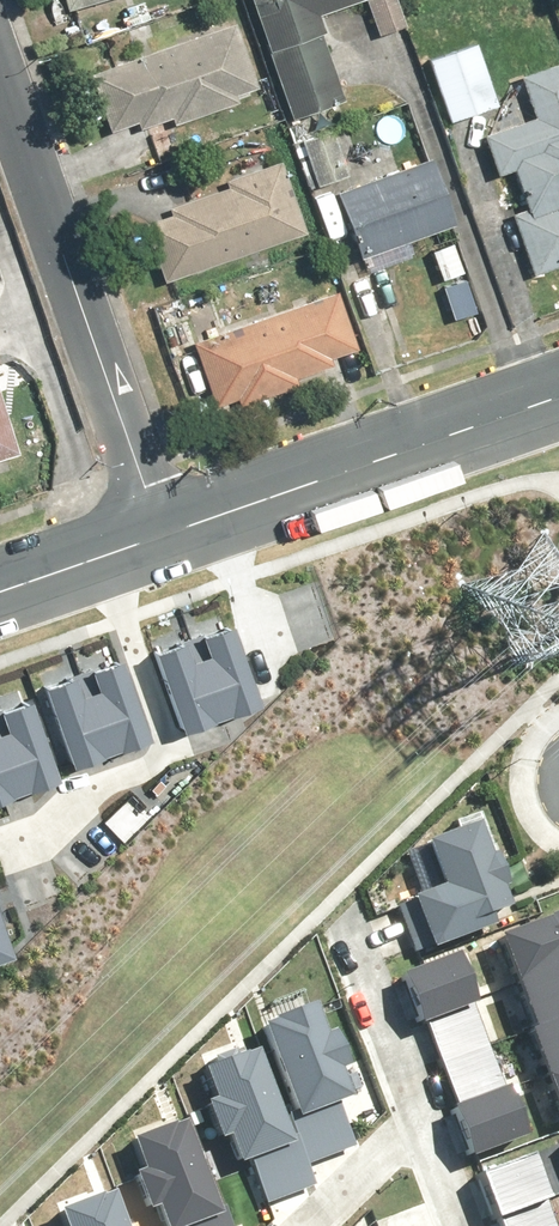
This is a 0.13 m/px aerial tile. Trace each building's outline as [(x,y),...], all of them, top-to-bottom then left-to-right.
[(59,15),(105,0),(54,0),(59,15)] [(283,126),(342,107),(314,21),(359,6),(370,41),(407,29),(398,0),(242,0),(283,126)] [(82,74),(105,143),(256,94),(233,24),(82,74)] [(419,58),(441,126),(497,108),(475,40),(419,58)] [(511,78),(525,120),(475,136),(490,181),(508,175),(520,211),(502,217),(523,281),(558,269),(558,63),(511,78)] [(294,145),(309,190),(347,178),(332,133),(294,145)] [(431,159),(337,193),(360,257),(454,224),(431,159)] [(132,213),(155,284),(300,236),(277,166),(132,213)] [(333,293),(187,340),(210,410),(356,363),(333,293)] [(17,457),(0,401),(0,462),(17,457)] [(136,648),(161,724),(242,697),(218,624),(190,633),(197,654),(180,659),(173,635),(136,648)] [(34,678),(60,755),(141,727),(116,654),(88,664),(95,684),(79,690),(70,666),(34,678)] [(55,759),(25,688),(0,698),(0,705),(6,719),(0,722),(0,781),(55,759)] [(439,882),(412,892),(431,942),(491,919),(488,911),(509,903),(477,818),(423,838),(439,882)] [(9,939),(0,909),(0,941),(9,939)] [(497,940),(513,984),(558,967),(558,917),(497,940)] [(456,946),(401,967),(420,1016),(428,1013),(468,997),(475,995),(456,946)] [(513,984),(530,1028),(558,1017),(558,967),(513,984)] [(354,1138),(337,1094),(349,1090),(338,1062),(347,1059),(332,1018),(323,1021),(314,996),(261,1015),(295,1104),(288,1106),(307,1156),(354,1138)] [(486,1041),(468,997),(428,1013),(445,1057),(486,1041)] [(530,1028),(546,1072),(558,1067),(558,1017),(530,1028)] [(502,1084),(486,1041),(445,1057),(461,1100),(502,1084)] [(240,1160),(252,1155),(268,1199),(315,1182),(297,1132),(290,1135),(256,1046),(204,1066),(214,1092),(205,1095),(221,1135),(229,1132),(240,1160)] [(546,1072),(558,1106),(558,1067),(546,1072)] [(506,1082),(502,1084),(461,1100),(454,1103),(473,1150),(525,1129),(506,1082)] [(175,1222),(176,1225),(230,1225),(220,1199),(213,1202),(179,1113),(127,1133),(137,1158),(128,1162),(143,1202),(152,1199),(162,1225),(164,1225),(175,1222)] [(530,1146),(475,1168),(494,1217),(502,1214),(542,1198),(549,1195),(530,1146)] [(110,1190),(58,1210),(64,1225),(123,1225),(110,1190)] [(542,1198),(502,1214),(506,1225),(553,1225),(542,1198)]
